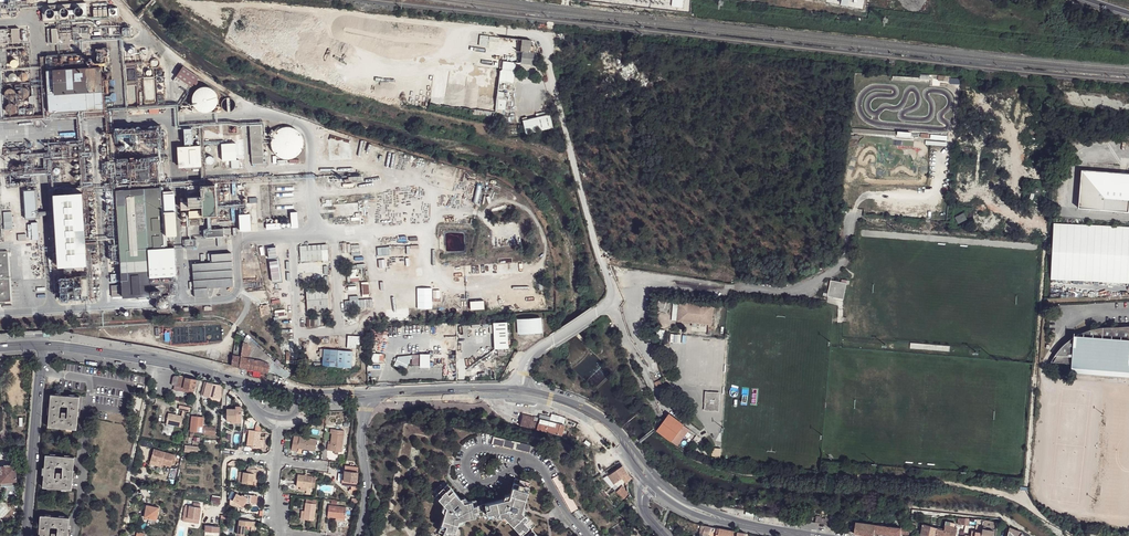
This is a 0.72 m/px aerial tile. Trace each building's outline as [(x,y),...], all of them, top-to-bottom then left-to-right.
[(43,7),(44,21),(87,19),(86,4),(43,7)] [(94,19),(108,18),(108,4),(93,5),(94,19)] [(72,35),(73,35),(73,28),(73,25),(57,26),(57,29),(58,36),(59,35),(72,35)] [(12,44),(20,43),(19,29),(11,30),(12,44)] [(49,44),(58,44),(58,36),(57,29),(48,29),(49,44)] [(91,29),(82,29),(82,37),(82,39),(84,40),(90,40),(91,29)] [(8,44),(7,30),(0,30),(0,44),(5,44),(8,44)] [(531,40),(523,39),(520,63),(533,64),(535,47),(530,46),(531,40)] [(72,112),(88,111),(85,67),(85,61),(85,55),(46,57),(46,68),(47,71),(48,86),(49,101),(49,104),(49,113),(69,112),(72,112)] [(513,83),(515,62),(501,61),(500,82),(513,83)] [(88,111),(104,110),(101,66),(85,67),(88,111)] [(183,66),(173,81),(187,88),(190,83),(192,84),(194,81),(196,83),(197,82),(198,80),(198,79),(196,78),(198,76),(183,66)] [(32,87),(40,86),(39,71),(39,70),(32,70),(31,70),(32,87)] [(47,71),(39,71),(40,86),(48,86),(47,71)] [(26,82),(28,80),(29,78),(29,76),(28,74),(26,72),(24,72),(23,72),(21,73),(19,75),(19,77),(20,79),(21,81),(23,82),(26,82)] [(27,99),(29,97),(30,96),(30,94),(30,91),(29,89),(27,88),(24,88),(22,89),(20,90),(19,93),(19,95),(20,97),(22,99),(25,99),(27,99)] [(217,106),(218,102),(218,98),(217,94),(214,91),(211,89),(207,88),(203,89),(200,90),(197,93),(195,96),(194,100),(195,104),(197,108),(200,110),(204,112),(208,112),(211,111),(215,109),(217,106)] [(5,96),(7,98),(8,99),(10,100),(13,100),(15,98),(16,97),(16,95),(16,92),(15,90),(13,89),(10,89),(8,90),(6,91),(5,94),(5,96)] [(230,111),(233,110),(235,109),(236,107),(237,105),(237,102),(236,100),(234,98),(232,97),(230,97),(227,97),(225,98),(224,100),(223,102),(222,104),(223,106),(224,108),(226,110),(228,111),(230,111)] [(509,99),(498,98),(496,112),(507,113),(509,99)] [(10,114),(12,114),(14,114),(16,112),(17,110),(17,108),(17,107),(16,105),(14,104),(12,103),(9,104),(8,106),(7,108),(7,110),(8,112),(10,114)] [(548,114),(521,118),(522,131),(550,128),(548,114)] [(146,145),(161,143),(159,124),(137,126),(137,125),(118,127),(119,135),(131,134),(131,139),(145,138),(146,145)] [(261,125),(250,126),(252,163),(263,163),(261,125)] [(270,135),(272,137),(273,137),(272,140),(271,144),(272,147),(274,151),(277,154),(278,156),(281,157),(284,158),(288,159),(291,158),(295,157),(298,155),(301,150),(303,147),(303,144),(303,140),(302,137),(300,133),(298,131),(296,130),(293,128),(291,127),(287,127),(284,127),(279,129),(275,132),(272,130),(270,135)] [(195,129),(192,129),(184,130),(185,145),(193,145),(192,137),(196,137),(195,129)] [(389,167),(394,150),(369,143),(366,153),(374,155),(372,163),(389,167)] [(62,160),(69,160),(69,145),(61,145),(62,160)] [(186,167),(201,166),(200,146),(185,147),(185,149),(178,149),(179,166),(186,166),(186,167)] [(224,152),(226,158),(232,156),(229,149),(224,152)] [(404,162),(418,166),(420,158),(407,154),(404,162)] [(143,168),(149,168),(149,164),(156,164),(156,156),(143,156),(143,168)] [(159,180),(165,180),(164,162),(166,162),(165,157),(157,157),(159,180)] [(1079,208),(1128,212),(1128,210),(1128,173),(1081,170),(1079,208)] [(189,217),(216,215),(214,185),(187,187),(188,198),(188,202),(188,210),(189,217)] [(145,214),(164,212),(163,188),(143,189),(145,214)] [(70,265),(86,264),(82,193),(72,193),(72,189),(63,189),(63,194),(54,195),(55,211),(55,214),(56,225),(50,226),(51,241),(56,241),(58,266),(64,265),(64,277),(71,276),(70,265)] [(120,262),(148,260),(145,214),(143,189),(116,191),(117,215),(118,220),(119,240),(119,245),(120,262)] [(35,190),(24,191),(26,218),(37,218),(37,215),(37,212),(35,190)] [(13,215),(22,214),(20,191),(12,191),(13,215)] [(155,295),(170,294),(169,289),(167,247),(166,236),(164,212),(145,214),(148,260),(148,271),(150,295),(155,295)] [(164,212),(166,236),(177,236),(175,212),(164,212)] [(252,230),(251,212),(238,213),(238,231),(252,230)] [(300,213),(293,213),(294,228),(301,228),(300,213)] [(966,220),(963,213),(954,218),(957,224),(966,220)] [(13,235),(12,218),(2,219),(3,236),(13,235)] [(31,225),(28,225),(28,239),(32,239),(32,240),(38,240),(37,222),(31,223),(31,225)] [(1055,223),(1052,278),(1128,282),(1128,228),(1055,223)] [(26,227),(13,228),(14,244),(27,244),(26,227)] [(205,237),(224,236),(224,235),(230,234),(230,228),(223,229),(204,230),(205,237)] [(186,248),(197,247),(197,239),(186,240),(186,248)] [(266,264),(280,261),(277,243),(263,246),(266,264)] [(410,253),(410,244),(378,245),(378,253),(410,253)] [(327,245),(300,247),(301,261),(328,259),(327,245)] [(167,247),(169,289),(177,289),(174,247),(167,247)] [(229,257),(228,248),(209,250),(210,258),(190,259),(190,267),(191,274),(192,284),(192,292),(205,291),(204,283),(230,282),(230,272),(229,265),(229,257)] [(0,251),(0,302),(11,301),(8,251),(0,251)] [(413,268),(413,254),(382,256),(382,270),(413,268)] [(121,273),(148,271),(148,260),(120,262),(121,273)] [(362,270),(347,271),(347,281),(363,280),(362,270)] [(141,296),(150,295),(148,271),(121,273),(122,285),(122,297),(141,296)] [(111,284),(120,283),(119,275),(110,275),(111,284)] [(61,301),(82,299),(80,276),(71,276),(64,277),(60,277),(61,301)] [(845,282),(829,279),(826,293),(822,292),(822,295),(833,297),(834,294),(840,295),(841,289),(844,289),(845,282)] [(345,309),(373,308),(373,299),(369,300),(368,282),(362,282),(362,296),(344,297),(345,309)] [(111,298),(122,297),(122,285),(111,286),(111,298)] [(22,303),(21,286),(13,287),(14,304),(22,303)] [(307,289),(309,311),(328,310),(327,288),(307,289)] [(833,297),(842,299),(844,289),(841,289),(840,295),(834,294),(833,297)] [(282,294),(269,295),(270,306),(283,305),(282,294)] [(159,305),(159,310),(170,309),(170,304),(170,296),(159,296),(159,305)] [(483,301),(470,302),(471,309),(484,308),(483,301)] [(679,309),(677,322),(692,323),(698,323),(712,324),(714,305),(674,302),(673,308),(679,309)] [(540,319),(518,320),(519,335),(524,335),(524,332),(536,332),(536,334),(541,334),(540,319)] [(107,336),(139,334),(139,325),(107,327),(107,336)] [(1071,368),(1128,371),(1128,364),(1128,361),(1128,326),(1106,328),(1101,328),(1095,329),(1089,330),(1084,332),(1076,335),(1074,335),(1074,337),(1069,341),(1065,343),(1062,346),(1059,350),(1055,355),(1051,362),(1072,364),(1071,368)] [(359,347),(359,335),(347,335),(347,347),(359,347)] [(270,365),(272,362),(244,339),(244,342),(245,342),(245,344),(248,345),(251,348),(250,353),(254,354),(253,359),(262,361),(270,365)] [(239,368),(268,373),(270,365),(262,361),(253,359),(249,358),(250,353),(251,348),(248,345),(245,344),(243,343),(241,358),(239,368)] [(324,346),(316,345),(315,365),(351,368),(352,352),(324,349),(324,346)] [(372,362),(383,362),(383,353),(372,353),(372,362)] [(420,354),(420,367),(429,367),(430,354),(420,354)] [(231,366),(239,368),(241,358),(233,356),(231,366)] [(398,357),(395,362),(406,367),(412,356),(398,357)] [(268,373),(285,380),(288,375),(282,370),(272,362),(270,365),(268,373)] [(395,362),(394,366),(405,371),(406,367),(395,362)] [(1128,371),(1071,368),(1071,372),(1128,377),(1128,364),(1128,371)] [(186,378),(177,376),(173,379),(171,385),(174,385),(173,390),(193,393),(194,390),(195,386),(196,380),(186,378)] [(221,385),(204,381),(203,386),(201,395),(213,397),(220,398),(221,385)] [(714,410),(717,410),(718,399),(719,399),(719,395),(710,394),(711,392),(707,392),(706,403),(705,403),(704,408),(713,409),(714,410)] [(51,394),(48,426),(77,429),(79,396),(51,394)] [(236,419),(241,419),(241,406),(236,406),(236,408),(227,408),(227,421),(236,421),(236,419)] [(174,426),(181,427),(183,416),(168,413),(166,424),(174,426)] [(684,425),(669,414),(662,423),(657,431),(672,441),(684,425)] [(521,426),(537,430),(562,436),(565,425),(563,425),(565,418),(563,417),(553,415),(551,422),(540,419),(524,415),(521,426)] [(203,417),(191,416),(190,431),(197,432),(197,426),(202,427),(203,417)] [(677,446),(690,429),(684,425),(672,441),(677,446)] [(255,431),(249,430),(247,445),(263,447),(265,429),(255,428),(255,431)] [(331,443),(329,451),(335,451),(339,452),(342,452),(345,431),(331,429),(331,433),(332,434),(331,443)] [(690,430),(686,434),(692,440),(696,435),(690,430)] [(300,436),(299,439),(298,444),(293,443),(291,450),(297,451),(298,448),(308,450),(315,452),(318,439),(300,436)] [(493,436),(492,443),(529,452),(531,444),(493,436)] [(198,447),(185,445),(184,451),(197,453),(198,447)] [(153,449),(150,460),(161,463),(163,464),(170,466),(174,455),(153,449)] [(46,454),(43,487),(72,490),(74,457),(46,454)] [(16,480),(15,465),(10,465),(10,464),(5,464),(5,466),(1,466),(1,472),(1,475),(0,475),(1,481),(2,481),(16,480)] [(350,467),(345,466),(345,469),(344,478),(344,480),(345,481),(352,481),(354,482),(357,482),(358,471),(358,468),(353,467),(350,467)] [(623,466),(611,474),(617,482),(623,478),(625,481),(630,477),(623,466)] [(247,472),(243,472),(242,483),(253,484),(253,481),(254,479),(256,479),(257,470),(247,468),(247,472)] [(298,474),(297,486),(300,487),(307,488),(311,488),(311,487),(315,487),(316,477),(313,477),(313,476),(307,475),(305,475),(298,474)] [(608,477),(613,485),(617,482),(611,474),(608,477)] [(485,503),(487,514),(488,519),(500,516),(504,515),(508,519),(521,534),(529,526),(533,523),(527,517),(524,514),(522,511),(523,505),(530,484),(526,483),(526,482),(520,480),(519,481),(515,479),(510,493),(509,498),(503,499),(485,503)] [(485,503),(481,504),(480,499),(469,502),(464,503),(460,498),(445,482),(442,485),(441,485),(436,489),(437,490),(433,493),(443,504),(447,507),(445,513),(438,535),(442,535),(454,535),(458,525),(459,520),(465,519),(483,515),(487,514),(485,503)] [(621,487),(617,492),(625,500),(630,495),(621,487)] [(128,497),(132,502),(139,496),(136,491),(128,497)] [(237,507),(246,508),(244,507),(233,501),(236,494),(234,492),(230,500),(229,505),(238,506),(237,507)] [(236,494),(233,501),(244,507),(246,503),(247,500),(250,502),(252,503),(258,502),(259,496),(245,494),(244,496),(242,495),(241,496),(237,493),(236,494)] [(306,502),(304,511),(303,519),(314,521),(317,504),(306,502)] [(159,507),(146,505),(144,517),(151,518),(156,520),(159,507)] [(336,518),(345,519),(347,507),(329,505),(328,517),(336,518)] [(193,507),(189,506),(188,513),(187,518),(194,519),(199,520),(201,508),(200,508),(193,507)] [(187,518),(188,513),(184,513),(184,516),(183,515),(183,519),(187,520),(186,522),(194,523),(194,519),(187,518)] [(39,535),(47,535),(48,524),(60,525),(59,535),(68,535),(69,517),(40,515),(39,535)] [(239,520),(237,535),(249,535),(251,535),(252,526),(255,527),(256,527),(256,522),(239,520)] [(982,535),(993,535),(996,522),(985,520),(983,533),(982,535)] [(936,535),(937,535),(956,535),(958,528),(955,527),(950,526),(951,522),(946,521),(944,531),(937,529),(936,535)] [(854,533),(868,535),(874,535),(874,533),(899,535),(900,535),(900,534),(901,528),(900,528),(856,522),(854,533)] [(901,524),(900,528),(901,528),(904,528),(903,535),(909,535),(910,525),(901,524)] [(921,535),(929,535),(931,526),(923,525),(921,535)] [(529,526),(521,534),(523,535),(538,535),(529,526)] [(937,528),(931,526),(929,535),(937,535),(936,535),(937,529),(937,528)] [(1007,535),(1028,535),(1021,531),(1009,527),(1007,535)]
